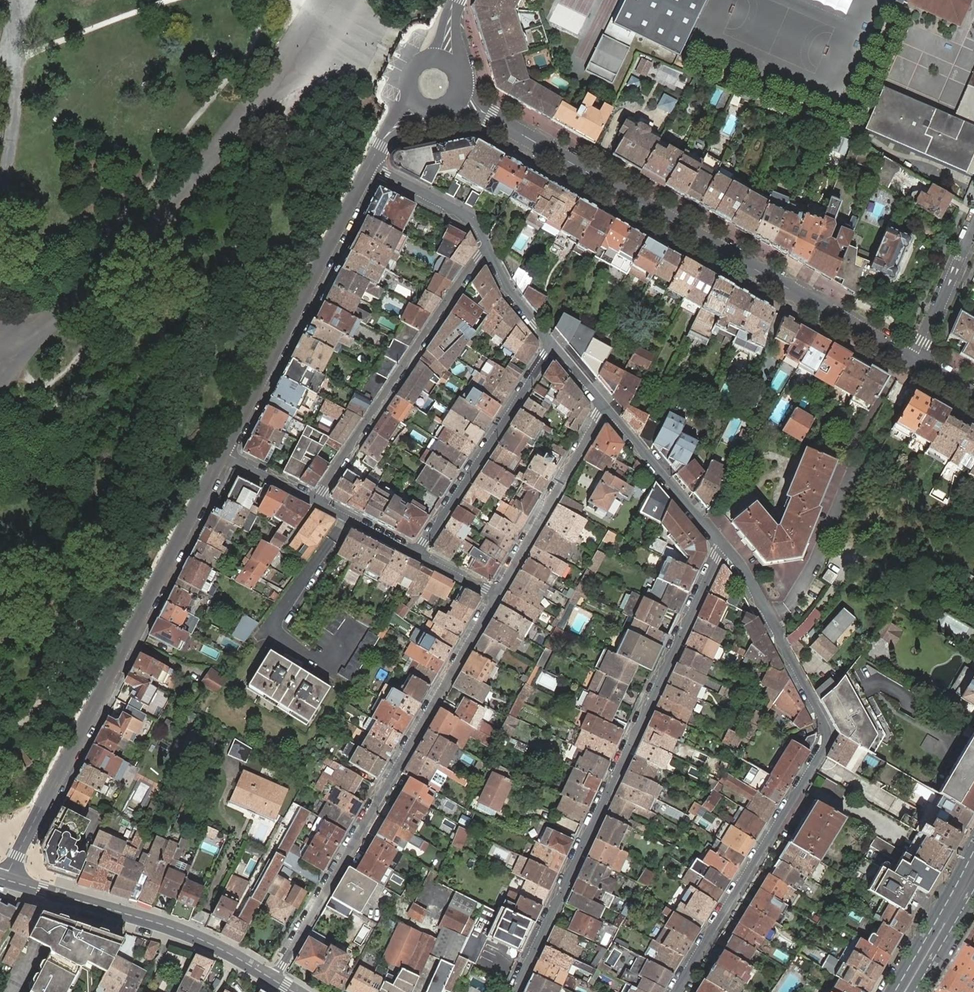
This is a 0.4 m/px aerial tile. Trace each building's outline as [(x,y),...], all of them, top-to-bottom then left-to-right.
[(471,6),(513,10),(513,5),(515,0),(474,0),(471,6)] [(610,30),(625,0),(620,0),(606,28),(610,30)] [(610,30),(627,38),(631,31),(679,55),(706,0),(625,0),(610,30)] [(844,17),(852,0),(806,0),(844,17)] [(969,0),(903,0),(902,0),(958,25),(969,0)] [(513,10),(471,6),(488,63),(519,54),(525,52),(513,10)] [(602,35),(586,72),(615,84),(631,47),(602,35)] [(519,54),(488,63),(489,64),(499,70),(522,82),(532,79),(530,73),(524,71),(519,54)] [(653,64),(641,58),(634,72),(646,78),(653,64)] [(496,88),(507,95),(514,84),(522,82),(499,70),(489,64),(493,81),(496,88)] [(973,73),(953,119),(934,112),(927,128),(955,140),(973,96),(973,74),(973,73)] [(641,81),(631,76),(626,86),(636,91),(641,81)] [(530,108),(551,120),(561,102),(554,99),(547,95),(522,82),(514,84),(507,95),(530,108)] [(348,89),(346,93),(354,98),(357,93),(348,89)] [(955,140),(927,128),(934,112),(884,90),(866,130),(973,174),(973,96),(955,140)] [(730,103),(737,106),(738,103),(741,96),(735,93),(730,103)] [(677,101),(664,94),(656,107),(670,114),(677,101)] [(606,122),(610,113),(583,98),(576,112),(561,102),(551,120),(593,144),(606,122)] [(655,146),(658,141),(647,134),(648,132),(648,129),(640,125),(638,125),(636,128),(627,123),(625,122),(620,132),(618,135),(622,138),(612,155),(641,171),(655,146)] [(849,141),(839,137),(833,151),(843,155),(849,141)] [(472,138),(435,145),(439,165),(438,169),(438,170),(436,174),(437,173),(449,171),(454,170),(456,171),(458,172),(477,141),(472,138)] [(503,156),(477,141),(458,172),(457,174),(461,177),(465,179),(475,185),(479,187),(483,190),(490,178),(503,156)] [(661,142),(658,141),(655,146),(641,171),(665,185),(681,156),(676,153),(673,151),(668,149),(669,147),(665,145),(661,142)] [(439,165),(435,145),(395,153),(395,155),(393,157),(392,159),(392,163),(393,165),(393,167),(430,185),(436,174),(438,170),(438,169),(439,165)] [(688,153),(684,151),(683,151),(681,156),(665,185),(683,196),(697,170),(699,167),(700,165),(702,161),(698,159),(695,164),(685,158),(688,153)] [(695,164),(698,159),(695,157),(691,155),(688,153),(685,158),(695,164)] [(720,165),(720,163),(716,161),(714,159),(708,156),(706,155),(702,161),(700,165),(699,167),(697,170),(683,196),(698,204),(712,179),(715,174),(718,168),(720,165)] [(526,169),(503,156),(490,178),(483,190),(487,192),(491,194),(493,192),(496,193),(498,190),(501,191),(505,194),(510,197),(513,192),(526,169)] [(887,189),(899,166),(888,160),(883,157),(873,181),(887,189)] [(718,168),(715,174),(712,179),(698,204),(713,213),(731,183),(732,178),(733,176),(718,168)] [(548,181),(526,169),(513,192),(510,197),(509,198),(514,201),(527,209),(531,211),(533,208),(545,187),(548,181)] [(454,179),(456,177),(453,175),(447,185),(450,186),(454,179)] [(740,188),(742,184),(740,183),(732,178),(731,183),(740,188)] [(450,186),(446,194),(453,197),(460,186),(457,183),(458,181),(454,179),(450,186)] [(563,190),(548,181),(533,208),(531,211),(531,212),(528,215),(527,219),(542,228),(544,224),(546,221),(563,190)] [(747,192),(749,188),(742,184),(740,188),(731,183),(713,213),(730,222),(747,192)] [(939,219),(952,196),(932,185),(929,191),(926,197),(920,194),(917,193),(916,192),(912,193),(909,199),(910,202),(939,219)] [(400,234),(415,206),(379,187),(378,187),(363,215),(366,217),(400,234)] [(758,193),(749,188),(747,192),(758,198),(760,194),(758,193)] [(579,199),(563,190),(546,221),(544,224),(542,228),(557,237),(560,231),(561,229),(579,199)] [(473,207),(480,195),(472,191),(465,203),(473,207)] [(730,222),(753,236),(766,204),(766,203),(768,199),(760,194),(758,198),(747,192),(730,222)] [(784,205),(768,198),(768,199),(766,203),(766,204),(753,236),(770,245),(784,211),(786,206),(784,205)] [(852,233),(858,218),(852,216),(852,217),(849,224),(849,225),(851,229),(849,232),(848,228),(844,226),(839,228),(834,241),(829,238),(834,226),(832,222),(835,214),(838,209),(840,202),(833,199),(830,198),(824,213),(822,218),(821,221),(804,265),(832,281),(833,276),(847,244),(852,233)] [(596,209),(579,199),(561,229),(560,231),(557,237),(556,238),(574,249),(576,245),(577,244),(578,243),(578,242),(596,209)] [(797,209),(787,205),(786,206),(784,211),(770,245),(787,255),(803,216),(804,214),(806,210),(803,209),(802,209),(801,208),(799,214),(795,212),(797,209)] [(809,209),(806,208),(806,210),(804,214),(803,216),(787,255),(804,265),(821,221),(814,219),(816,215),(815,212),(809,209)] [(614,219),(596,209),(578,242),(578,243),(577,244),(576,245),(573,251),(583,257),(586,259),(591,261),(594,256),(595,253),(599,247),(614,219)] [(406,237),(401,235),(400,234),(366,217),(363,215),(361,221),(355,233),(357,234),(392,252),(398,255),(399,252),(400,250),(401,249),(403,244),(404,243),(405,240),(406,237)] [(630,228),(614,219),(599,247),(595,253),(594,256),(598,258),(599,259),(603,261),(606,263),(610,265),(617,253),(618,251),(630,228)] [(893,224),(889,222),(887,227),(874,257),(871,264),(868,270),(874,273),(879,275),(881,276),(891,281),(891,280),(893,280),(898,269),(897,268),(896,268),(905,249),(906,249),(907,249),(911,238),(910,237),(901,232),(898,231),(897,231),(891,228),(893,224)] [(495,223),(488,234),(494,244),(503,228),(495,223)] [(443,240),(436,253),(446,258),(449,260),(458,247),(467,235),(469,233),(451,224),(449,227),(443,240)] [(646,238),(630,228),(618,251),(617,253),(610,265),(607,271),(623,280),(625,277),(625,276),(626,274),(628,272),(632,265),(634,261),(646,238)] [(398,255),(392,252),(357,234),(355,233),(346,250),(349,251),(384,269),(389,259),(394,261),(398,255)] [(476,248),(469,233),(467,235),(458,247),(449,260),(462,266),(476,248)] [(666,249),(646,238),(634,261),(632,265),(628,272),(635,276),(636,276),(640,279),(647,283),(648,281),(649,281),(650,278),(651,276),(652,274),(666,249)] [(840,286),(857,296),(866,275),(868,270),(871,264),(868,262),(863,260),(855,257),(856,248),(847,244),(833,276),(843,280),(840,286)] [(683,258),(666,249),(652,274),(651,276),(650,278),(657,282),(655,285),(666,291),(667,289),(670,284),(683,258)] [(343,255),(337,267),(340,268),(341,269),(369,283),(375,286),(380,288),(382,285),(377,283),(384,269),(349,251),(346,256),(343,255)] [(508,252),(502,261),(511,280),(518,268),(523,261),(508,252)] [(449,260),(446,258),(438,275),(451,282),(462,266),(449,260)] [(699,268),(683,258),(670,284),(667,289),(684,298),(699,268)] [(482,300),(481,302),(476,306),(488,314),(500,297),(492,281),(485,266),(484,266),(471,283),(482,300)] [(334,272),(328,284),(332,286),(360,300),(364,302),(365,300),(368,295),(378,300),(379,298),(383,290),(380,288),(375,286),(369,283),(341,269),(340,268),(337,267),(334,272)] [(518,268),(511,280),(517,288),(526,273),(518,268)] [(716,277),(699,268),(684,298),(683,298),(700,308),(716,277)] [(534,277),(526,273),(517,288),(522,296),(528,287),(534,277)] [(440,298),(451,282),(438,275),(436,274),(427,291),(440,298)] [(732,287),(716,277),(700,308),(700,309),(699,312),(696,317),(689,331),(687,336),(694,339),(698,341),(706,345),(708,340),(711,333),(714,327),(718,318),(732,287)] [(322,296),(320,301),(322,302),(323,303),(326,304),(327,305),(350,317),(355,319),(359,321),(366,325),(369,317),(370,315),(360,310),(363,305),(364,302),(360,300),(332,286),(328,284),(322,296)] [(538,314),(547,297),(528,287),(522,296),(538,314)] [(738,330),(753,299),(732,287),(718,318),(714,327),(711,333),(716,335),(718,329),(725,331),(728,333),(733,335),(736,336),(738,330)] [(476,295),(467,289),(463,296),(471,302),(476,295)] [(416,307),(430,314),(440,298),(427,291),(425,291),(416,307)] [(471,302),(463,296),(451,314),(462,322),(475,332),(479,327),(481,324),(488,314),(476,306),(471,302)] [(510,309),(500,297),(488,314),(481,324),(479,327),(491,336),(492,333),(510,309)] [(766,328),(774,310),(753,299),(738,330),(736,336),(734,339),(731,346),(735,348),(739,349),(743,348),(746,341),(757,346),(754,353),(759,355),(762,349),(766,328)] [(316,308),(311,318),(314,320),(317,321),(318,322),(328,327),(346,336),(350,339),(355,329),(359,321),(355,319),(350,317),(327,305),(326,304),(323,303),(322,302),(320,301),(316,308)] [(401,321),(403,322),(419,331),(430,314),(416,307),(410,304),(401,321)] [(520,320),(510,309),(492,333),(491,336),(490,336),(493,338),(495,335),(502,340),(500,343),(503,345),(520,320)] [(973,363),(973,320),(959,311),(949,335),(953,337),(959,341),(965,344),(962,349),(959,354),(973,363)] [(436,336),(426,350),(431,354),(446,371),(456,358),(458,355),(464,347),(466,345),(475,332),(462,322),(451,314),(441,329),(449,336),(443,342),(436,336)] [(579,323),(562,314),(555,328),(568,343),(576,328),(579,323)] [(799,325),(783,316),(775,338),(777,340),(780,341),(783,343),(789,346),(799,325)] [(311,318),(302,336),(319,344),(331,350),(337,353),(338,350),(341,344),(349,348),(353,340),(350,339),(346,336),(328,327),(318,322),(317,321),(314,320),(311,318)] [(530,332),(520,320),(503,345),(502,346),(515,354),(530,332)] [(394,339),(408,346),(419,331),(403,322),(394,339)] [(816,334),(799,325),(789,346),(784,356),(790,359),(794,362),(799,364),(816,334)] [(576,328),(568,343),(566,348),(570,354),(571,353),(573,350),(580,359),(581,358),(592,337),(576,328)] [(441,329),(436,336),(443,342),(449,336),(441,329)] [(504,370),(518,379),(522,371),(515,367),(520,360),(527,365),(539,347),(538,342),(530,332),(515,354),(513,356),(504,370)] [(816,334),(799,364),(815,373),(832,344),(816,334)] [(495,335),(493,338),(491,340),(498,346),(500,343),(502,340),(495,335)] [(302,336),(290,359),(315,371),(319,374),(331,350),(319,344),(302,336)] [(383,355),(397,363),(408,346),(394,339),(392,342),(389,347),(388,346),(383,355)] [(598,355),(604,345),(593,339),(587,350),(598,355)] [(780,341),(777,340),(770,354),(782,360),(784,356),(789,346),(783,343),(780,341)] [(956,345),(962,349),(965,344),(959,341),(956,345)] [(851,355),(832,344),(815,373),(814,375),(832,386),(834,385),(849,358),(851,355)] [(464,347),(458,355),(463,358),(468,351),(464,347)] [(636,348),(635,349),(630,360),(628,363),(632,365),(633,362),(646,369),(653,357),(636,348)] [(434,374),(440,380),(441,378),(446,371),(431,354),(426,350),(419,361),(433,375),(434,374)] [(373,372),(387,379),(397,363),(383,355),(382,355),(373,372)] [(853,396),(853,395),(858,388),(868,369),(859,363),(855,361),(849,358),(834,385),(846,392),(850,395),(853,396)] [(290,359),(281,377),(305,389),(306,389),(308,391),(316,395),(319,389),(323,391),(326,384),(322,382),(325,377),(319,374),(315,371),(290,359)] [(419,361),(412,372),(406,381),(420,391),(426,383),(433,375),(419,361)] [(537,384),(533,391),(545,398),(552,403),(552,402),(554,399),(558,394),(568,378),(554,361),(552,361),(542,377),(551,384),(548,388),(550,389),(549,392),(537,384)] [(499,366),(492,362),(490,365),(493,367),(488,375),(481,371),(480,373),(509,392),(518,379),(504,370),(499,366)] [(462,363),(452,368),(455,374),(465,369),(462,363)] [(493,367),(490,365),(487,363),(481,371),(488,375),(493,367)] [(604,364),(596,377),(611,395),(622,374),(604,364)] [(868,411),(872,405),(876,398),(888,376),(870,366),(868,369),(858,388),(853,395),(853,396),(850,401),(868,411)] [(480,373),(475,370),(472,375),(480,380),(474,389),(482,394),(500,406),(509,392),(480,373)] [(360,395),(372,401),(387,379),(373,372),(372,371),(360,395)] [(440,380),(437,383),(442,386),(446,381),(450,373),(446,371),(441,378),(440,380)] [(623,372),(622,374),(611,395),(625,411),(627,405),(637,387),(640,381),(629,375),(623,372)] [(271,396),(266,406),(292,418),(301,423),(303,419),(295,416),(298,410),(300,407),(308,391),(306,389),(305,389),(281,377),(271,396)] [(582,395),(568,378),(558,394),(554,399),(552,402),(558,406),(560,403),(570,410),(566,415),(569,417),(572,412),(582,395)] [(420,391),(406,381),(396,395),(418,409),(420,406),(414,403),(421,391),(420,391)] [(894,423),(912,434),(931,401),(913,391),(896,381),(886,398),(897,404),(900,400),(906,403),(894,423)] [(474,389),(469,385),(466,391),(472,395),(467,403),(474,407),(492,419),(500,406),(482,394),(474,389)] [(466,391),(460,398),(467,403),(472,395),(466,391)] [(360,395),(356,393),(347,411),(360,418),(372,401),(360,395)] [(418,409),(396,395),(385,412),(400,422),(403,418),(406,419),(410,413),(408,411),(410,408),(416,412),(418,409)] [(590,404),(582,395),(572,412),(569,417),(567,420),(572,423),(569,428),(576,433),(590,408),(590,404)] [(460,398),(459,398),(451,411),(483,432),(492,419),(474,407),(467,403),(460,398)] [(540,406),(528,399),(521,410),(539,422),(552,403),(545,398),(540,406)] [(333,431),(328,438),(343,445),(360,418),(347,411),(347,410),(325,399),(320,410),(340,420),(333,431)] [(912,434),(930,444),(946,415),(948,411),(931,401),(912,434)] [(558,406),(557,408),(566,415),(570,410),(560,403),(558,406)] [(648,416),(627,405),(625,411),(622,415),(639,436),(639,435),(647,418),(648,416)] [(266,406),(258,421),(284,434),(285,435),(290,426),(303,433),(306,426),(301,423),(292,418),(266,406)] [(782,430),(801,441),(814,419),(795,407),(782,430)] [(539,422),(521,410),(510,426),(532,439),(536,442),(537,439),(533,436),(539,427),(548,433),(550,430),(539,422)] [(483,432),(451,411),(442,425),(447,428),(474,446),(483,432)] [(385,412),(372,431),(387,441),(400,422),(385,412)] [(668,412),(661,425),(652,444),(654,446),(666,460),(680,433),(686,421),(668,412)] [(927,448),(936,453),(940,456),(949,461),(958,444),(956,443),(957,440),(960,442),(968,428),(970,424),(963,420),(961,424),(946,415),(930,444),(927,448)] [(644,441),(650,449),(652,444),(661,425),(647,418),(639,435),(639,436),(644,441)] [(258,421),(251,435),(274,447),(277,449),(280,450),(282,446),(279,445),(282,438),(286,439),(287,436),(285,435),(284,434),(258,421)] [(323,435),(328,438),(333,431),(320,424),(316,431),(323,435)] [(604,424),(592,445),(615,460),(624,445),(607,424),(604,424)] [(949,461),(948,463),(955,468),(959,460),(963,462),(965,464),(966,462),(970,455),(973,448),(973,427),(970,424),(968,428),(960,442),(958,444),(949,461)] [(466,458),(474,446),(447,428),(442,425),(434,437),(439,441),(466,458)] [(291,456),(283,472),(299,480),(313,460),(316,456),(325,443),(328,438),(323,435),(312,429),(310,428),(306,426),(303,433),(298,441),(291,456)] [(532,439),(510,426),(498,445),(520,458),(522,455),(518,452),(527,439),(530,442),(532,439)] [(742,442),(747,431),(742,428),(736,440),(742,442)] [(775,428),(771,434),(778,437),(781,431),(775,428)] [(388,441),(387,441),(372,431),(360,450),(367,455),(378,462),(381,459),(377,456),(385,445),(386,445),(388,441)] [(404,436),(400,433),(393,443),(398,446),(404,436)] [(680,433),(666,460),(677,473),(684,467),(689,457),(696,443),(697,442),(680,433)] [(274,447),(251,435),(243,452),(266,463),(268,460),(273,450),(274,447)] [(343,445),(328,438),(325,443),(338,451),(343,445)] [(829,438),(827,441),(845,452),(847,448),(829,438)] [(522,455),(530,442),(527,439),(518,452),(522,455)] [(458,471),(466,458),(439,441),(432,453),(458,471)] [(819,454),(834,461),(839,462),(845,452),(827,441),(819,454)] [(562,457),(566,451),(554,444),(550,450),(562,457)] [(520,458),(498,445),(488,460),(507,472),(509,470),(507,469),(513,459),(517,462),(520,458)] [(632,477),(635,471),(632,470),(615,460),(592,445),(583,460),(605,472),(607,473),(612,465),(632,477)] [(819,454),(805,448),(799,464),(803,465),(801,470),(799,469),(797,474),(799,474),(796,482),(791,481),(785,495),(790,497),(785,510),(787,511),(785,516),(784,515),(782,520),(784,520),(780,529),(773,530),(770,526),(771,525),(768,521),(766,522),(761,516),(763,514),(754,503),(731,523),(744,538),(748,543),(764,562),(798,557),(808,533),(810,528),(818,509),(815,508),(824,487),(826,482),(834,461),(819,454)] [(970,455),(966,462),(965,464),(962,468),(969,472),(967,474),(973,478),(973,448),(970,455)] [(451,481),(458,471),(432,453),(427,450),(420,461),(425,464),(428,466),(451,481)] [(556,467),(562,457),(550,450),(546,456),(545,455),(543,459),(538,457),(540,454),(533,450),(525,461),(531,464),(528,468),(548,481),(556,467)] [(393,454),(388,463),(400,469),(404,460),(393,454)] [(373,469),(378,462),(367,455),(362,461),(373,469)] [(313,460),(299,480),(314,488),(329,465),(326,463),(324,466),(317,461),(319,458),(316,456),(313,460)] [(507,472),(488,460),(480,472),(507,488),(515,477),(511,475),(507,472)] [(519,463),(528,468),(531,464),(525,461),(521,460),(519,463)] [(692,493),(693,493),(699,486),(703,476),(702,474),(703,473),(692,460),(684,467),(677,473),(676,474),(687,486),(692,493)] [(638,473),(641,466),(637,461),(632,470),(635,471),(638,473)] [(693,493),(708,510),(713,501),(727,473),(721,470),(722,467),(710,461),(703,476),(699,486),(693,493)] [(440,498),(451,481),(428,466),(425,470),(419,478),(417,482),(422,486),(440,498)] [(541,493),(548,481),(528,468),(524,475),(523,477),(518,475),(513,472),(511,475),(515,477),(516,477),(523,482),(527,484),(541,493)] [(330,497),(346,505),(364,481),(361,480),(359,482),(356,480),(358,478),(346,470),(329,495),(330,497)] [(507,488),(480,472),(473,483),(490,494),(499,500),(500,500),(502,497),(499,496),(500,494),(503,495),(507,488)] [(607,473),(605,472),(588,502),(597,507),(595,512),(604,517),(618,493),(620,494),(627,498),(630,493),(633,488),(627,485),(626,484),(607,473)] [(231,490),(226,500),(248,512),(260,489),(237,478),(233,487),(231,490)] [(376,488),(376,487),(374,485),(372,484),(368,481),(365,479),(364,481),(346,505),(362,514),(376,488)] [(271,487),(265,483),(259,496),(265,499),(271,487)] [(479,500),(485,503),(490,494),(473,483),(462,500),(473,507),(474,504),(472,503),(474,500),(478,502),(479,500)] [(527,517),(541,493),(527,484),(524,487),(526,489),(525,491),(528,492),(521,504),(516,502),(512,507),(527,517)] [(271,487),(265,499),(259,511),(261,512),(268,516),(272,518),(273,516),(288,495),(271,487)] [(392,496),(395,493),(385,487),(382,492),(376,488),(362,514),(377,522),(392,497),(392,496)] [(663,492),(653,487),(644,503),(640,512),(649,517),(652,519),(660,523),(670,500),(661,496),(663,492)] [(958,496),(962,489),(958,487),(954,493),(958,496)] [(279,520),(274,526),(279,529),(283,523),(299,501),(288,495),(273,516),(272,518),(271,519),(274,521),(275,518),(279,520)] [(377,522),(393,530),(408,507),(392,496),(392,497),(377,522)] [(558,504),(578,516),(583,508),(563,496),(558,504)] [(429,516),(435,506),(423,498),(418,505),(412,501),(408,507),(393,530),(412,540),(413,540),(414,540),(429,516)] [(948,499),(947,505),(954,509),(957,504),(948,499)] [(214,507),(211,513),(214,515),(215,516),(237,527),(240,529),(243,530),(252,534),(260,518),(256,516),(249,512),(248,512),(226,500),(220,510),(219,509),(214,507)] [(476,517),(480,511),(473,507),(462,500),(458,507),(474,516),(476,517)] [(521,529),(527,517),(512,507),(509,505),(505,503),(500,500),(499,500),(498,503),(500,504),(499,507),(507,511),(503,518),(521,529)] [(704,541),(670,500),(660,523),(677,544),(675,545),(681,552),(682,550),(687,556),(689,557),(685,566),(697,572),(706,553),(704,541)] [(294,529),(310,507),(299,501),(283,523),(279,529),(276,533),(283,537),(285,534),(282,532),(287,525),(292,528),(290,531),(292,532),(294,529)] [(578,525),(582,518),(578,516),(558,504),(545,525),(577,544),(579,545),(582,540),(576,536),(575,538),(572,536),(568,534),(574,523),(578,525)] [(467,527),(474,516),(458,507),(451,517),(467,527)] [(495,514),(503,518),(507,511),(499,507),(495,514)] [(300,559),(305,562),(318,544),(333,525),(336,521),(315,510),(299,532),(289,545),(296,550),(301,541),(309,547),(300,559)] [(209,518),(204,527),(225,538),(226,536),(229,530),(232,531),(234,532),(237,527),(215,516),(214,515),(211,513),(209,518)] [(514,541),(521,529),(503,518),(495,514),(491,522),(485,519),(483,522),(514,541)] [(469,529),(467,527),(451,517),(444,528),(471,546),(473,542),(464,536),(469,529)] [(507,552),(514,541),(483,522),(482,525),(486,527),(480,536),(486,539),(507,552)] [(572,536),(578,525),(574,523),(568,534),(572,536)] [(575,548),(577,544),(545,525),(534,546),(554,557),(564,541),(568,544),(575,548)] [(204,527),(197,541),(223,554),(225,555),(226,553),(224,552),(225,550),(226,548),(221,546),(223,541),(225,538),(204,527)] [(471,546),(444,528),(430,550),(450,560),(458,548),(468,555),(473,546),(471,546)] [(365,536),(351,529),(349,533),(337,554),(339,556),(338,558),(344,561),(345,559),(351,563),(365,536)] [(611,545),(616,535),(608,531),(608,532),(602,540),(611,545)] [(269,543),(280,549),(287,539),(283,537),(276,533),(269,543)] [(379,543),(365,536),(351,563),(349,567),(362,575),(363,573),(365,570),(379,543)] [(667,543),(654,537),(649,549),(662,555),(667,543)] [(500,564),(507,552),(486,539),(481,547),(473,542),(471,546),(473,546),(500,564)] [(197,541),(188,557),(208,567),(209,563),(211,560),(213,557),(217,559),(218,558),(219,555),(222,557),(223,554),(197,541)] [(554,557),(559,560),(568,544),(564,541),(554,557)] [(235,581),(251,589),(261,576),(270,562),(273,558),(275,556),(280,549),(269,543),(264,551),(261,550),(260,552),(258,551),(255,549),(251,557),(249,555),(247,558),(245,557),(242,563),(246,566),(244,568),(240,565),(237,569),(242,572),(240,574),(236,571),(231,579),(235,581)] [(394,551),(379,543),(365,570),(363,573),(365,574),(367,575),(368,576),(377,581),(378,581),(379,578),(380,577),(381,574),(383,571),(394,551)] [(490,581),(500,564),(473,546),(468,555),(475,559),(469,570),(490,581)] [(559,576),(566,564),(561,561),(559,560),(554,557),(534,546),(527,558),(559,576)] [(606,554),(598,550),(584,574),(577,587),(575,590),(580,593),(582,594),(606,554)] [(387,581),(394,585),(396,581),(399,575),(408,558),(394,551),(383,571),(381,574),(389,579),(387,581)] [(217,588),(210,585),(204,581),(210,568),(208,567),(188,557),(177,579),(199,590),(206,593),(213,597),(217,588)] [(688,592),(697,572),(685,566),(666,557),(664,562),(668,563),(663,576),(658,574),(657,578),(688,592)] [(396,581),(394,585),(396,586),(397,584),(398,582),(400,584),(406,587),(405,589),(405,590),(408,591),(408,590),(412,582),(421,565),(408,558),(399,575),(396,581)] [(557,579),(559,576),(527,558),(520,570),(549,587),(554,578),(557,579)] [(668,563),(664,562),(658,574),(663,576),(668,563)] [(724,602),(735,579),(731,573),(724,564),(723,565),(708,595),(724,602)] [(398,603),(392,611),(403,619),(410,610),(412,608),(414,604),(420,597),(434,572),(421,565),(412,582),(408,590),(415,594),(410,603),(409,603),(406,608),(398,603)] [(217,572),(210,568),(204,581),(210,585),(217,572)] [(832,584),(837,576),(828,569),(823,578),(832,584)] [(514,581),(542,597),(547,590),(553,594),(555,590),(549,587),(520,570),(514,581)] [(454,583),(434,572),(420,597),(414,604),(419,607),(424,599),(428,601),(432,592),(443,598),(445,599),(446,597),(454,583)] [(653,602),(678,614),(688,592),(657,578),(654,583),(662,587),(663,584),(668,587),(661,601),(655,598),(653,602)] [(192,615),(200,600),(200,599),(196,597),(199,590),(177,579),(174,586),(166,602),(187,613),(192,615)] [(539,610),(541,611),(544,608),(538,605),(542,597),(514,581),(507,591),(539,610)] [(481,597),(464,588),(460,596),(457,594),(454,601),(473,611),(481,597)] [(580,593),(575,590),(573,595),(571,598),(569,602),(574,605),(580,593)] [(531,623),(539,610),(507,591),(500,605),(531,623)] [(633,618),(634,619),(668,635),(678,614),(653,602),(651,600),(633,592),(623,614),(633,618)] [(698,617),(715,626),(726,603),(724,602),(708,595),(698,617)] [(745,613),(756,618),(745,598),(740,600),(737,608),(745,613)] [(447,615),(465,625),(473,611),(454,601),(452,606),(455,608),(451,614),(448,612),(447,615)] [(157,618),(183,631),(184,628),(185,628),(192,615),(187,613),(166,602),(157,618)] [(574,605),(569,602),(565,610),(559,620),(558,620),(555,626),(563,630),(574,605)] [(531,623),(500,605),(491,619),(515,632),(523,637),(531,623)] [(891,605),(886,612),(883,616),(888,619),(895,608),(891,605)] [(324,626),(323,627),(326,629),(334,635),(349,614),(343,610),(338,607),(324,626)] [(559,620),(565,610),(562,608),(556,619),(558,620),(559,620)] [(818,619),(822,614),(814,608),(803,622),(794,631),(790,635),(786,638),(790,646),(797,641),(801,638),(808,631),(818,619)] [(440,627),(458,637),(465,625),(447,615),(436,610),(436,609),(434,612),(437,614),(436,616),(438,616),(434,623),(440,627)] [(815,640),(809,647),(826,662),(838,649),(831,643),(854,618),(843,609),(820,634),(814,628),(808,634),(815,640)] [(361,613),(357,620),(370,628),(375,620),(361,613)] [(764,633),(756,618),(745,613),(741,621),(739,626),(742,627),(744,626),(751,639),(743,644),(748,649),(746,652),(738,648),(736,653),(744,656),(749,659),(772,669),(778,672),(784,669),(764,633)] [(233,636),(244,642),(258,623),(245,615),(233,636)] [(717,644),(724,630),(715,626),(698,617),(691,631),(712,641),(713,642),(717,644)] [(187,636),(188,633),(183,631),(157,618),(149,635),(176,648),(180,640),(184,642),(187,636)] [(521,641),(523,637),(515,632),(491,619),(483,634),(506,647),(508,649),(514,652),(521,641)] [(646,632),(643,638),(662,647),(668,635),(634,619),(631,625),(639,628),(646,632)] [(422,633),(425,634),(451,649),(458,637),(440,627),(434,623),(429,620),(422,633)] [(889,643),(898,628),(884,620),(875,634),(889,643)] [(377,636),(380,638),(381,638),(381,639),(390,626),(385,623),(377,636)] [(550,649),(554,651),(564,632),(556,628),(545,646),(545,647),(550,649)] [(639,628),(636,635),(643,638),(646,632),(639,628)] [(902,631),(898,628),(889,643),(894,645),(902,631)] [(377,636),(369,630),(345,669),(342,667),(338,673),(352,682),(380,638),(377,636)] [(615,654),(631,662),(637,665),(651,671),(657,657),(662,647),(643,638),(636,635),(626,630),(615,654)] [(712,661),(714,662),(716,658),(713,656),(707,654),(713,642),(712,641),(691,631),(684,647),(712,661)] [(422,633),(416,645),(417,646),(444,661),(451,649),(425,634),(422,633)] [(503,651),(506,647),(483,634),(472,652),(491,663),(494,664),(495,665),(498,661),(493,658),(499,648),(503,651)] [(807,650),(797,641),(790,646),(798,660),(807,650)] [(413,659),(437,673),(444,661),(417,646),(416,645),(412,642),(405,654),(410,658),(413,659)] [(717,644),(713,642),(707,654),(713,656),(718,644),(717,644)] [(734,642),(730,650),(736,653),(738,648),(736,647),(736,643),(734,642)] [(535,666),(540,668),(550,649),(545,647),(544,649),(535,665),(535,666)] [(705,677),(712,661),(684,647),(677,663),(705,677)] [(503,651),(499,648),(493,658),(498,661),(503,651)] [(256,672),(248,685),(260,693),(277,703),(295,714),(308,722),(319,705),(330,687),(300,669),(303,665),(285,654),(282,658),(269,650),(256,672)] [(637,665),(631,662),(615,654),(608,651),(605,650),(595,670),(599,671),(607,675),(628,685),(637,665)] [(150,682),(153,685),(156,679),(162,682),(166,673),(171,675),(173,670),(169,668),(140,652),(130,672),(150,682)] [(481,683),(483,683),(494,664),(491,663),(472,652),(461,671),(473,678),(480,682),(481,683)] [(429,686),(437,673),(413,659),(406,672),(409,674),(429,686)] [(397,667),(388,662),(384,668),(393,673),(397,667)] [(677,663),(672,672),(695,683),(696,683),(700,685),(702,686),(704,682),(707,678),(705,677),(677,663)] [(873,755),(884,735),(860,689),(848,668),(834,686),(829,680),(815,692),(827,714),(838,735),(826,757),(854,773),(867,751),(873,755)] [(216,693),(226,680),(211,669),(200,685),(207,688),(216,693)] [(789,680),(784,669),(778,672),(772,669),(766,681),(755,676),(753,679),(757,681),(764,685),(770,687),(781,692),(789,680)] [(480,703),(489,687),(483,683),(481,683),(480,682),(473,678),(461,671),(452,686),(465,693),(473,698),(480,703)] [(618,705),(628,685),(607,675),(599,671),(589,692),(598,696),(618,705)] [(153,685),(150,682),(130,672),(125,682),(130,685),(132,686),(134,689),(132,692),(130,696),(140,701),(148,706),(158,688),(153,685)] [(672,672),(667,684),(690,695),(694,697),(700,685),(696,683),(695,683),(672,672)] [(420,703),(429,686),(409,674),(402,686),(401,686),(398,691),(420,703)] [(961,696),(960,697),(970,704),(973,706),(973,675),(961,696)] [(812,724),(789,680),(781,692),(777,697),(770,708),(792,722),(799,729),(812,724)] [(522,701),(529,686),(525,684),(516,699),(522,701)] [(690,695),(667,684),(661,698),(685,709),(687,710),(691,712),(697,698),(694,697),(690,695)] [(722,696),(723,695),(726,688),(727,686),(721,684),(719,689),(720,690),(718,694),(722,696)] [(386,685),(378,697),(379,698),(381,699),(384,701),(412,717),(420,703),(398,691),(392,688),(386,685)] [(777,697),(781,692),(770,687),(768,693),(777,697)] [(726,688),(723,695),(732,699),(735,692),(726,688)] [(612,717),(618,705),(598,696),(589,692),(580,710),(587,714),(623,730),(626,724),(612,717)] [(495,740),(497,737),(481,727),(481,728),(479,726),(482,722),(479,720),(482,715),(485,710),(464,698),(460,705),(457,709),(455,708),(444,701),(440,708),(458,718),(474,728),(495,740)] [(654,711),(678,723),(683,711),(686,713),(687,710),(685,709),(661,698),(654,711)] [(375,711),(371,718),(376,720),(401,735),(412,717),(384,701),(381,699),(375,711)] [(522,702),(522,701),(516,699),(515,702),(508,715),(514,717),(522,702)] [(122,736),(129,740),(133,732),(137,734),(143,722),(133,718),(137,710),(130,707),(124,703),(120,711),(122,712),(119,716),(118,719),(115,720),(112,719),(107,716),(102,726),(122,736)] [(455,746),(462,749),(474,728),(458,718),(440,708),(428,730),(446,740),(455,746)] [(765,714),(756,710),(750,723),(757,727),(759,724),(765,714)] [(678,741),(682,743),(684,740),(680,738),(685,726),(678,723),(654,711),(647,726),(676,740),(678,741)] [(616,746),(623,730),(587,714),(586,718),(596,723),(593,729),(583,724),(580,729),(582,730),(616,746)] [(515,726),(518,719),(514,717),(508,715),(507,718),(499,733),(509,737),(512,730),(508,728),(510,724),(515,726)] [(210,724),(198,716),(193,727),(206,733),(210,724)] [(369,731),(367,734),(393,749),(401,735),(376,720),(371,718),(370,717),(363,728),(369,731)] [(596,723),(586,718),(583,724),(593,729),(596,723)] [(167,720),(164,725),(171,729),(174,724),(167,720)] [(116,756),(117,757),(118,755),(117,751),(115,750),(116,746),(122,736),(102,726),(93,744),(112,754),(116,756)] [(640,741),(669,754),(676,740),(647,726),(640,741)] [(737,745),(741,736),(728,729),(724,739),(737,745)] [(443,767),(452,751),(454,748),(455,746),(446,740),(428,730),(415,751),(443,767)] [(609,762),(616,746),(582,730),(574,746),(579,748),(585,751),(609,762)] [(938,793),(942,795),(973,813),(973,811),(973,731),(938,793)] [(393,749),(367,734),(366,736),(363,735),(359,743),(361,744),(359,748),(385,763),(393,749)] [(932,753),(939,740),(927,734),(920,747),(932,753)] [(123,750),(129,740),(122,736),(116,746),(123,750)] [(246,762),(252,749),(234,738),(228,754),(246,762)] [(663,769),(669,754),(640,741),(634,755),(657,766),(663,769)] [(770,776),(787,787),(809,751),(792,741),(770,776)] [(357,746),(349,742),(342,753),(345,755),(347,756),(350,758),(349,760),(348,762),(376,778),(385,763),(359,748),(357,746)] [(111,777),(114,779),(116,776),(113,775),(113,774),(109,771),(111,767),(119,771),(120,768),(122,763),(124,760),(117,757),(116,756),(112,754),(93,744),(83,764),(107,776),(111,777)] [(600,780),(609,762),(585,751),(579,748),(575,757),(579,759),(575,769),(587,774),(600,780)] [(27,749),(23,752),(29,760),(33,757),(27,749)] [(29,760),(23,752),(21,750),(15,755),(15,754),(9,758),(12,763),(6,768),(14,778),(25,768),(25,767),(31,762),(29,760)] [(415,751),(402,773),(409,777),(428,787),(431,790),(434,785),(430,782),(437,770),(441,773),(444,768),(443,767),(415,751)] [(651,779),(657,766),(634,755),(627,770),(650,781),(655,784),(656,781),(651,779)] [(324,763),(330,766),(337,770),(333,778),(330,776),(323,772),(315,787),(322,791),(328,781),(332,784),(336,786),(352,795),(362,778),(333,761),(328,758),(324,763)] [(99,792),(106,795),(109,788),(106,786),(103,784),(107,776),(83,764),(75,779),(94,789),(99,792)] [(111,767),(109,771),(113,774),(113,775),(116,776),(119,771),(111,767)] [(595,791),(600,780),(587,774),(575,769),(574,768),(561,795),(565,797),(588,807),(595,791)] [(777,804),(787,787),(770,776),(759,769),(749,787),(759,793),(777,804)] [(441,773),(437,770),(430,782),(434,785),(441,773)] [(651,797),(657,784),(655,784),(650,781),(627,770),(621,783),(644,794),(651,797)] [(285,789),(243,771),(229,802),(273,822),(287,791),(285,789)] [(765,823),(777,804),(759,793),(749,787),(725,772),(721,778),(719,780),(752,800),(746,810),(765,823)] [(479,802),(497,810),(511,782),(493,773),(479,802)] [(176,776),(172,783),(178,786),(181,779),(176,776)] [(432,798),(436,792),(431,790),(428,787),(409,777),(401,791),(427,807),(429,804),(432,798)] [(846,790),(827,778),(821,788),(841,799),(846,790)] [(85,806),(86,805),(94,789),(75,779),(66,797),(61,806),(74,812),(78,803),(81,805),(79,809),(82,811),(85,806)] [(713,789),(718,783),(710,779),(706,787),(713,790),(713,789)] [(615,795),(646,810),(652,797),(651,797),(644,794),(621,783),(615,795)] [(722,785),(718,783),(713,789),(717,792),(722,785)] [(323,799),(327,801),(354,817),(363,802),(352,795),(336,786),(332,784),(323,799)] [(709,812),(722,795),(717,792),(713,789),(713,790),(711,792),(701,807),(709,812)] [(426,809),(427,807),(401,791),(393,805),(412,816),(419,820),(422,815),(423,814),(426,809)] [(648,817),(651,812),(646,810),(615,795),(605,816),(632,828),(641,832),(644,827),(628,819),(632,810),(648,817)] [(960,835),(973,813),(942,795),(940,799),(935,806),(937,808),(940,809),(934,819),(960,835)] [(581,820),(588,807),(565,797),(564,799),(560,808),(560,809),(568,814),(573,816),(581,820)] [(187,798),(180,813),(189,817),(196,802),(187,798)] [(154,813),(158,803),(153,801),(149,811),(154,813)] [(345,832),(354,817),(327,801),(325,805),(324,806),(321,811),(321,813),(319,817),(320,818),(324,820),(345,832)] [(835,831),(844,817),(816,802),(805,820),(802,825),(790,844),(807,854),(818,860),(826,847),(829,842),(825,839),(828,834),(832,837),(835,831)] [(695,816),(701,807),(695,803),(689,812),(695,816)] [(416,826),(419,820),(412,816),(393,805),(385,819),(411,834),(416,826)] [(74,812),(61,806),(52,824),(40,846),(41,850),(44,852),(48,864),(46,867),(47,871),(50,872),(59,851),(72,830),(75,824),(80,815),(74,812)] [(754,841),(765,823),(746,810),(743,808),(740,806),(732,819),(729,817),(727,817),(724,821),(726,823),(731,826),(754,841)] [(288,852),(296,838),(303,825),(310,813),(300,807),(275,852),(270,861),(253,892),(250,898),(248,897),(236,918),(231,915),(227,922),(221,934),(239,943),(279,869),(285,858),(286,857),(287,855),(288,852)] [(951,851),(960,835),(934,819),(932,819),(931,818),(926,815),(925,814),(921,820),(919,823),(904,814),(902,819),(900,821),(917,832),(925,836),(951,851)] [(88,818),(80,815),(75,824),(72,830),(59,851),(50,872),(76,880),(84,860),(85,857),(84,856),(77,853),(75,852),(75,851),(76,850),(76,849),(76,848),(76,847),(75,846),(74,845),(73,845),(76,841),(88,818)] [(181,838),(190,818),(179,815),(169,841),(166,849),(164,849),(159,861),(157,864),(154,863),(164,839),(157,836),(156,836),(148,855),(140,873),(148,876),(137,901),(153,907),(158,893),(175,853),(181,838)] [(630,832),(632,828),(605,816),(595,838),(616,848),(621,850),(623,847),(618,845),(625,830),(630,832)] [(337,845),(345,832),(324,820),(320,818),(312,830),(316,833),(337,845)] [(423,851),(428,843),(422,840),(413,835),(411,834),(385,819),(375,837),(394,848),(396,844),(403,849),(407,842),(411,844),(423,851)] [(145,827),(136,823),(134,828),(138,830),(130,847),(129,847),(125,846),(121,856),(105,849),(98,866),(94,876),(89,887),(106,892),(111,881),(106,879),(106,878),(105,877),(107,872),(107,870),(118,875),(126,858),(128,854),(134,857),(137,850),(145,832),(145,827)] [(726,823),(722,829),(727,832),(731,826),(726,823)] [(218,831),(207,826),(204,834),(214,838),(218,831)] [(460,849),(468,831),(458,826),(453,839),(451,845),(460,849)] [(744,857),(754,841),(731,826),(727,832),(722,829),(718,827),(714,833),(717,835),(716,836),(715,838),(717,839),(721,842),(723,843),(744,857)] [(544,827),(537,842),(540,844),(565,856),(571,842),(558,836),(559,834),(544,827)] [(128,840),(100,828),(92,845),(91,845),(84,860),(88,861),(84,871),(83,871),(94,876),(98,866),(105,849),(121,856),(125,846),(128,840)] [(149,833),(145,832),(137,850),(134,857),(128,854),(126,858),(136,862),(149,833)] [(938,873),(951,851),(925,836),(917,832),(915,836),(912,841),(910,844),(909,847),(905,854),(911,858),(938,873)] [(136,862),(126,858),(118,875),(110,893),(129,899),(136,882),(140,873),(148,855),(156,836),(149,833),(136,862)] [(307,841),(305,843),(309,846),(330,858),(337,845),(316,833),(310,843),(307,841)] [(396,850),(394,848),(375,837),(365,854),(386,866),(396,850)] [(926,893),(938,873),(911,858),(905,854),(903,852),(876,837),(870,846),(894,860),(887,871),(880,867),(863,857),(848,879),(867,890),(883,900),(889,903),(898,908),(901,910),(914,887),(926,893)] [(158,893),(176,900),(187,876),(190,868),(191,866),(187,864),(182,874),(173,871),(174,868),(175,869),(183,849),(182,848),(185,840),(181,838),(175,853),(158,893)] [(619,861),(624,852),(621,850),(616,848),(595,838),(586,857),(607,867),(610,869),(618,873),(623,863),(619,861)] [(169,841),(164,839),(154,863),(157,864),(159,861),(164,849),(166,849),(169,841)] [(717,839),(712,846),(719,850),(723,843),(721,842),(717,839)] [(204,842),(202,848),(216,853),(218,848),(204,842)] [(537,842),(529,859),(557,873),(560,866),(562,862),(565,856),(540,844),(537,842)] [(807,878),(818,860),(807,854),(790,844),(788,842),(778,860),(781,861),(797,871),(807,877),(807,878)] [(309,846),(305,843),(299,854),(296,852),(295,855),(301,859),(322,871),(330,858),(309,846)] [(737,868),(744,857),(723,843),(719,850),(712,846),(708,843),(705,848),(707,848),(709,850),(716,854),(737,868)] [(262,858),(265,853),(247,844),(244,850),(262,858)] [(730,880),(737,868),(716,854),(709,850),(709,851),(706,849),(705,852),(707,854),(702,862),(730,880)] [(398,851),(396,850),(386,866),(391,869),(393,870),(403,854),(398,851)] [(377,883),(386,866),(365,854),(355,870),(377,883)] [(529,859),(522,856),(521,859),(528,862),(523,873),(516,870),(514,874),(527,880),(549,890),(557,873),(529,859)] [(289,858),(286,857),(285,858),(279,869),(291,875),(298,863),(289,858)] [(586,857),(576,878),(596,887),(601,890),(610,869),(607,867),(586,857)] [(723,891),(730,880),(702,862),(696,858),(689,869),(690,870),(695,873),(703,878),(723,891)] [(794,890),(796,887),(800,882),(802,884),(807,877),(797,871),(781,861),(778,860),(777,861),(774,866),(773,867),(768,875),(772,876),(787,885),(794,890)] [(342,877),(331,897),(352,909),(359,913),(373,890),(377,883),(355,870),(349,866),(342,877)] [(188,921),(194,908),(204,887),(206,882),(192,876),(194,870),(190,868),(187,876),(176,900),(171,914),(188,921)] [(644,870),(637,881),(647,886),(654,875),(644,870)] [(716,903),(723,891),(703,878),(695,873),(690,870),(683,882),(689,886),(695,890),(716,903)] [(83,871),(77,884),(89,887),(94,876),(83,871)] [(614,871),(612,876),(622,881),(624,876),(614,871)] [(129,899),(137,901),(148,876),(140,873),(136,882),(129,899)] [(216,917),(227,922),(231,915),(238,902),(242,896),(248,883),(231,875),(224,888),(222,894),(211,915),(213,915),(216,917)] [(765,880),(759,889),(763,891),(778,900),(779,901),(782,903),(784,900),(787,895),(790,896),(794,890),(787,885),(772,876),(768,875),(768,876),(765,880)] [(272,893),(261,912),(284,925),(294,906),(296,907),(299,909),(301,905),(299,903),(305,893),(294,887),(294,888),(287,885),(288,883),(277,877),(269,891),(272,893)] [(599,904),(605,891),(601,890),(596,887),(576,878),(571,890),(590,900),(599,904)] [(542,906),(549,890),(527,880),(519,895),(519,896),(509,891),(502,907),(534,922),(542,906)] [(703,924),(716,903),(695,890),(689,886),(687,890),(693,893),(686,906),(680,902),(677,907),(673,913),(700,929),(703,924)] [(781,915),(787,905),(782,903),(779,901),(778,900),(763,891),(759,889),(758,891),(755,895),(755,896),(749,906),(752,908),(773,920),(776,923),(778,920),(780,916),(781,915)] [(565,903),(599,919),(604,908),(605,906),(603,906),(602,905),(599,904),(590,900),(571,890),(565,903)] [(459,956),(468,938),(460,935),(476,902),(455,891),(439,926),(441,928),(436,939),(417,931),(399,921),(385,951),(382,959),(401,969),(395,977),(387,974),(383,980),(380,987),(378,990),(377,991),(411,991),(419,976),(429,955),(440,960),(425,991),(441,991),(443,988),(453,966),(458,956),(459,956)] [(609,893),(605,891),(599,904),(602,905),(603,906),(609,893)] [(646,895),(643,892),(634,905),(632,908),(636,910),(646,895)] [(331,897),(326,906),(333,910),(347,918),(352,909),(331,897)] [(889,903),(883,900),(875,914),(873,917),(881,922),(887,926),(902,934),(912,916),(901,910),(898,908),(889,903)] [(16,908),(9,905),(8,904),(7,906),(0,902),(0,938),(16,908)] [(626,917),(632,908),(634,905),(628,902),(621,914),(626,917)] [(426,910),(414,903),(408,915),(421,922),(426,910)] [(17,932),(31,906),(24,904),(21,911),(11,928),(17,932)] [(524,943),(534,922),(502,907),(500,906),(499,906),(496,912),(483,905),(481,909),(477,918),(468,938),(459,956),(467,960),(473,963),(475,964),(488,936),(520,951),(524,943)] [(16,958),(28,937),(29,935),(42,911),(42,909),(31,906),(17,932),(18,932),(22,934),(16,946),(12,944),(7,953),(2,962),(12,967),(16,958)] [(763,938),(766,940),(772,930),(768,927),(773,920),(752,908),(749,906),(748,908),(745,912),(745,913),(738,923),(762,937),(763,938)] [(692,942),(700,929),(673,913),(666,907),(662,913),(670,917),(665,927),(670,930),(692,942)] [(83,959),(106,971),(114,955),(120,945),(123,939),(97,930),(75,922),(53,915),(42,911),(29,935),(28,937),(39,943),(48,948),(53,950),(45,966),(43,965),(39,972),(33,985),(29,991),(66,991),(83,959)] [(576,911),(567,929),(594,942),(603,924),(576,911)] [(622,924),(626,917),(621,914),(620,914),(613,926),(619,929),(622,924)] [(889,956),(902,934),(887,926),(881,922),(875,931),(878,933),(877,936),(874,934),(871,933),(870,933),(866,940),(866,941),(866,942),(867,942),(871,945),(889,956)] [(753,949),(754,949),(755,947),(757,944),(759,945),(759,944),(763,938),(762,937),(738,923),(731,935),(749,946),(753,949)] [(575,946),(579,937),(554,926),(545,946),(572,959),(575,960),(580,948),(575,946)] [(683,956),(692,942),(670,930),(665,927),(656,942),(661,945),(683,956)] [(18,932),(12,944),(16,946),(22,934),(18,932)] [(727,943),(723,950),(744,963),(753,949),(749,946),(731,935),(726,942),(727,943)] [(882,969),(889,956),(871,945),(867,942),(866,942),(866,941),(861,939),(854,935),(847,948),(849,949),(851,951),(854,952),(882,969)] [(317,941),(308,936),(294,961),(315,974),(330,949),(322,944),(323,941),(318,938),(317,941)] [(615,942),(627,949),(629,945),(616,939),(615,942)] [(152,960),(160,943),(150,940),(144,956),(152,960)] [(673,973),(683,956),(661,945),(656,942),(653,940),(643,957),(645,959),(650,961),(673,973)] [(606,941),(602,948),(607,950),(611,944),(606,941)] [(969,943),(955,967),(973,978),(973,946),(969,943)] [(592,975),(595,970),(590,967),(575,960),(572,959),(545,946),(538,960),(564,972),(566,973),(569,965),(592,975)] [(874,981),(848,966),(844,964),(842,962),(840,962),(816,947),(809,960),(814,963),(834,975),(838,978),(840,979),(862,991),(868,991),(874,981)] [(874,981),(882,969),(854,952),(851,951),(849,949),(847,948),(845,947),(837,960),(840,962),(842,962),(844,964),(848,966),(874,981)] [(347,958),(330,948),(330,949),(315,974),(316,974),(315,975),(326,981),(327,979),(340,987),(349,971),(345,968),(350,960),(347,958)] [(596,967),(607,950),(602,948),(590,967),(595,970),(596,967)] [(741,982),(744,983),(748,977),(748,976),(746,975),(749,969),(750,967),(747,965),(744,963),(723,950),(719,955),(713,965),(741,982)] [(195,954),(185,974),(202,984),(214,961),(195,954)] [(106,971),(100,984),(102,985),(101,988),(106,990),(105,991),(118,991),(119,991),(116,989),(118,986),(119,987),(132,964),(114,955),(106,971)] [(643,991),(661,991),(673,973),(650,961),(645,959),(643,957),(639,955),(631,970),(626,968),(620,980),(627,984),(631,986),(636,988),(643,991)] [(459,956),(458,956),(453,966),(443,988),(441,991),(453,991),(460,977),(466,980),(473,963),(467,960),(459,956)] [(566,973),(564,972),(538,960),(532,974),(557,985),(560,986),(560,987),(566,973)] [(146,971),(143,970),(140,968),(135,966),(132,964),(119,987),(118,986),(116,989),(119,991),(118,991),(135,991),(146,971)] [(378,990),(372,987),(373,984),(380,987),(383,980),(387,974),(389,969),(382,966),(379,964),(375,974),(374,973),(362,967),(360,966),(346,990),(350,991),(377,991),(378,990)] [(739,990),(738,988),(739,986),(741,982),(713,965),(704,979),(723,990),(726,991),(738,991),(739,990)] [(592,975),(591,977),(594,980),(600,970),(596,967),(595,970),(592,975)] [(944,986),(954,991),(973,991),(973,978),(955,967),(944,986)] [(177,989),(182,991),(198,991),(202,984),(185,974),(177,989)] [(560,986),(557,985),(532,974),(523,991),(524,991),(557,991),(560,986)] [(840,979),(838,978),(835,983),(833,986),(830,991),(862,991),(840,979)] [(723,990),(704,979),(704,980),(701,985),(696,991),(726,991),(723,990)] [(636,988),(631,986),(627,984),(622,991),(643,991),(636,988)]
